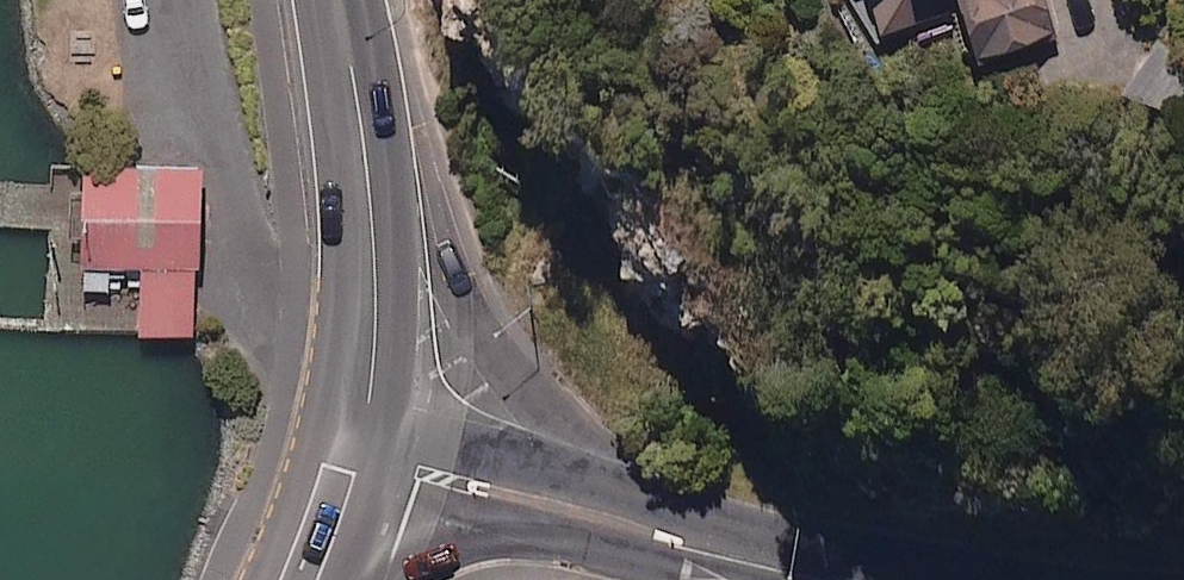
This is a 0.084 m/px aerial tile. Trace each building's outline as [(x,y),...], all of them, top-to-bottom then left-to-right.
[(889,46),(976,23),(987,63),(1059,42),(1047,0),(877,0),(889,46)] [(90,169),(88,290),(138,290),(138,338),(202,339),(202,270),(204,171),(90,169)]
